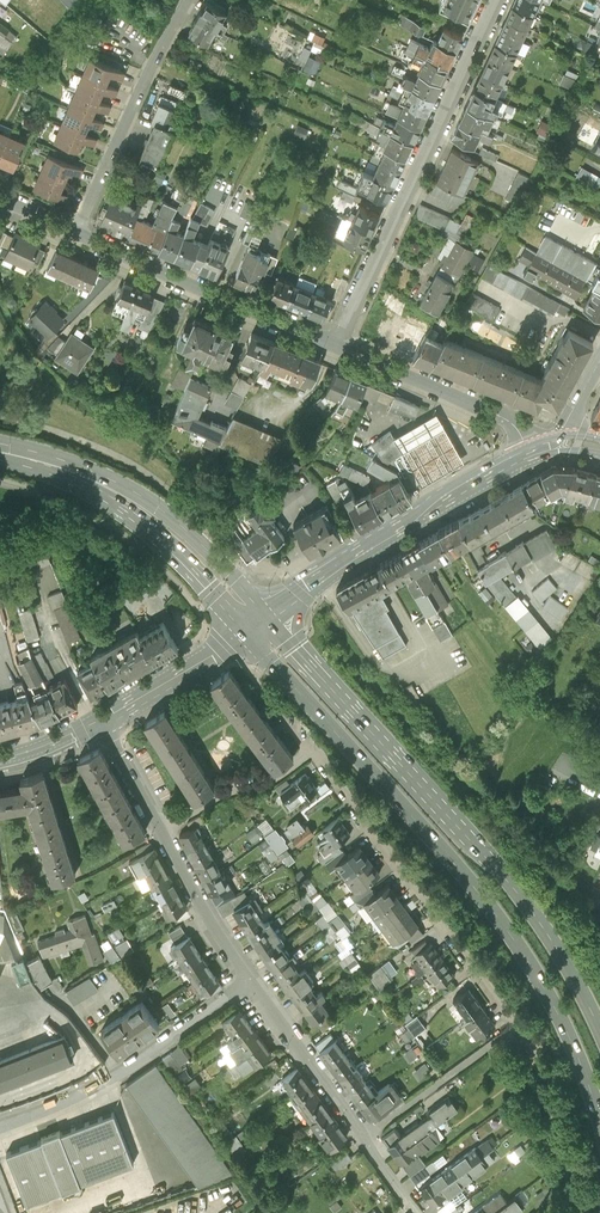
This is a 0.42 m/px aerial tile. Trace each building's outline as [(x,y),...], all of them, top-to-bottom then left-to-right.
[(439,7),(468,21),(475,6),(478,0),(442,0),(439,7)] [(512,5),(532,14),(539,0),(514,0),(512,5)] [(200,10),(196,17),(216,28),(222,32),(227,22),(222,19),(226,13),(208,2),(203,10),(200,10)] [(512,5),(507,17),(527,27),(532,14),(512,5)] [(401,13),(397,22),(422,33),(426,24),(401,13)] [(207,43),(216,28),(196,17),(192,24),(193,27),(189,33),(207,43)] [(507,17),(501,29),(521,39),(527,27),(507,17)] [(2,56),(17,37),(0,23),(0,55),(2,56)] [(443,25),(436,40),(455,49),(462,34),(443,25)] [(501,29),(495,41),(515,51),(521,39),(501,29)] [(323,37),(310,31),(308,37),(321,43),(323,37)] [(448,64),(455,49),(436,40),(433,38),(429,48),(428,45),(419,41),(415,40),(414,43),(417,44),(415,49),(448,64)] [(595,44),(587,40),(581,52),(589,56),(595,44)] [(495,41),(488,56),(509,66),(515,51),(495,41)] [(441,79),(448,64),(415,49),(407,45),(405,49),(402,47),(399,54),(408,57),(409,55),(423,61),(419,69),(441,79)] [(305,62),(301,70),(314,75),(320,61),(308,56),(311,50),(303,47),(298,58),(305,62)] [(488,56),(481,71),(502,81),(509,66),(488,56)] [(90,58),(83,75),(105,84),(109,74),(122,80),(125,73),(90,58)] [(189,60),(187,64),(199,69),(201,64),(189,60)] [(434,95),(441,79),(419,69),(415,78),(413,76),(405,72),(401,80),(405,81),(434,95)] [(563,74),(559,84),(572,90),(579,74),(567,69),(565,74),(563,74)] [(481,71),(474,86),(494,95),(495,96),(496,92),(502,81),(481,71)] [(117,89),(105,84),(83,75),(76,91),(98,100),(102,91),(114,96),(117,89)] [(427,110),(434,95),(405,81),(398,97),(405,99),(427,110)] [(508,84),(502,81),(496,92),(502,95),(508,84)] [(22,84),(16,82),(14,88),(20,90),(22,84)] [(379,88),(370,84),(367,92),(377,93),(379,88)] [(38,88),(32,85),(29,90),(36,93),(38,88)] [(169,86),(167,92),(182,98),(185,93),(169,86)] [(474,86),(467,102),(493,115),(498,106),(490,103),(494,95),(474,86)] [(110,106),(98,100),(76,91),(69,107),(91,117),(95,107),(107,112),(110,106)] [(238,92),(231,106),(237,109),(239,105),(240,105),(245,95),(238,92)] [(152,122),(155,123),(155,122),(172,129),(174,123),(172,122),(179,104),(162,96),(152,122)] [(420,125),(427,110),(405,99),(402,106),(386,99),(382,108),(398,115),(420,125)] [(330,104),(323,101),(321,106),(327,110),(330,104)] [(31,105),(25,102),(22,109),(28,112),(31,105)] [(487,128),(493,115),(467,102),(459,119),(486,131),(487,128)] [(596,103),(592,110),(599,114),(599,113),(599,105),(596,103)] [(552,106),(548,114),(555,117),(559,109),(552,106)] [(103,122),(91,117),(69,107),(62,124),(84,133),(88,123),(100,129),(103,122)] [(413,140),(420,125),(398,115),(394,123),(393,121),(384,116),(380,125),(413,140)] [(541,118),(535,130),(550,137),(556,125),(541,118)] [(495,136),(486,131),(459,119),(452,134),(474,145),(474,144),(477,145),(478,141),(476,140),(478,135),(490,140),(492,136),(495,138),(496,136),(495,136)] [(406,155),(413,140),(380,125),(370,121),(366,129),(381,136),(378,143),(406,155)] [(155,123),(140,159),(158,166),(173,130),(172,129),(155,122),(155,123)] [(10,135),(13,128),(0,123),(0,130),(10,135)] [(96,138),(84,133),(62,124),(54,140),(76,150),(81,140),(93,145),(96,138)] [(297,124),(293,134),(304,139),(308,129),(297,124)] [(502,135),(487,128),(486,131),(495,136),(495,135),(501,137),(502,135)] [(0,130),(0,155),(10,135),(0,130)] [(599,152),(599,131),(591,147),(599,152)] [(10,135),(0,155),(0,165),(13,171),(25,142),(10,135)] [(401,166),(406,155),(378,143),(373,154),(401,166)] [(499,153),(482,145),(479,152),(495,160),(499,153)] [(452,147),(437,179),(464,192),(479,160),(452,147)] [(49,153),(41,170),(64,180),(69,170),(80,175),(83,168),(49,153)] [(392,186),(401,166),(373,154),(365,170),(380,177),(379,181),(392,186)] [(575,176),(597,188),(599,182),(599,175),(581,164),(575,176)] [(386,199),(392,186),(379,181),(380,177),(365,170),(363,169),(356,185),(358,186),(366,190),(386,199)] [(60,190),(64,180),(41,170),(34,187),(68,202),(71,195),(60,190)] [(165,174),(156,170),(152,180),(160,184),(165,174)] [(531,177),(516,170),(504,196),(518,203),(531,177)] [(335,185),(344,188),(355,194),(358,186),(356,185),(339,177),(335,185)] [(464,192),(437,179),(431,192),(461,206),(467,194),(464,192)] [(352,201),(355,194),(344,188),(341,196),(352,201)] [(168,227),(172,217),(183,194),(177,192),(171,205),(164,201),(153,224),(166,230),(168,227)] [(99,223),(127,236),(141,205),(113,193),(99,223)] [(158,249),(166,230),(153,224),(142,220),(144,213),(147,215),(154,198),(145,194),(141,205),(127,236),(158,249)] [(187,197),(182,206),(180,205),(173,217),(178,218),(179,215),(182,217),(183,214),(187,216),(194,201),(187,197)] [(239,213),(253,219),(259,206),(245,200),(239,213)] [(200,240),(191,236),(194,232),(199,220),(205,223),(213,208),(201,201),(193,217),(191,216),(184,233),(174,256),(190,263),(200,240)] [(310,204),(303,201),(299,209),(306,212),(310,204)] [(414,215),(446,229),(451,217),(420,203),(414,215)] [(360,204),(352,221),(371,229),(379,212),(360,204)] [(466,212),(461,222),(457,230),(466,235),(475,216),(466,212)] [(176,230),(182,217),(179,215),(178,218),(173,217),(172,217),(168,227),(176,230)] [(345,237),(352,221),(343,216),(335,233),(345,237)] [(466,235),(457,230),(461,222),(451,217),(446,229),(445,231),(448,233),(436,254),(441,258),(444,252),(448,254),(456,238),(463,241),(466,235)] [(243,240),(257,246),(266,225),(253,219),(243,240)] [(364,246),(371,229),(352,221),(345,237),(349,239),(356,242),(364,246)] [(158,249),(174,256),(184,233),(176,230),(168,227),(166,230),(158,249)] [(0,230),(0,245),(7,248),(13,236),(0,230)] [(4,254),(17,260),(28,236),(15,230),(13,236),(7,248),(4,254)] [(209,244),(200,240),(190,263),(216,273),(231,238),(214,231),(209,244)] [(545,234),(536,250),(586,278),(595,262),(545,234)] [(41,242),(28,236),(17,260),(29,266),(32,260),(38,247),(41,242)] [(463,241),(456,238),(448,254),(444,252),(441,258),(444,259),(438,271),(455,281),(474,248),(463,241)] [(420,243),(411,239),(407,248),(416,252),(420,243)] [(517,258),(528,263),(535,251),(524,245),(517,258)] [(45,250),(38,247),(32,260),(39,264),(45,250)] [(243,260),(242,259),(233,281),(253,289),(262,269),(262,268),(261,268),(267,255),(248,247),(243,260)] [(57,274),(74,281),(83,261),(56,249),(44,275),(54,280),(57,274)] [(586,278),(536,250),(535,251),(528,263),(523,273),(532,278),(535,273),(576,296),(586,278)] [(278,256),(268,252),(267,255),(261,268),(262,268),(262,269),(271,273),(278,256)] [(99,269),(83,261),(74,281),(84,286),(81,293),(87,296),(99,269)] [(566,315),(570,308),(487,262),(481,274),(554,314),(557,309),(566,315)] [(599,286),(599,264),(595,262),(586,278),(596,284),(599,286)] [(421,301),(438,311),(455,281),(438,271),(433,279),(430,278),(426,283),(430,285),(421,301)] [(270,296),(287,303),(296,283),(278,276),(270,296)] [(348,279),(342,276),(333,296),(339,299),(348,279)] [(125,301),(130,304),(138,285),(125,280),(124,283),(120,282),(118,289),(121,290),(117,298),(125,301)] [(287,303),(305,311),(314,290),(296,283),(287,303)] [(584,306),(597,313),(598,312),(599,314),(599,286),(596,284),(584,306)] [(151,291),(138,285),(130,304),(136,306),(146,310),(147,310),(153,296),(149,294),(151,291)] [(314,290),(323,294),(325,289),(316,285),(314,290)] [(384,289),(378,302),(402,313),(408,300),(384,289)] [(323,294),(314,290),(305,311),(323,318),(331,298),(323,294)] [(492,318),(500,305),(472,290),(465,302),(492,318)] [(165,300),(153,296),(147,310),(146,310),(142,319),(139,327),(149,331),(165,300)] [(130,304),(125,301),(121,309),(114,306),(111,309),(123,314),(130,304)] [(32,332),(43,342),(53,331),(63,321),(45,303),(38,310),(37,309),(33,309),(31,311),(31,315),(32,316),(29,319),(37,327),(32,332)] [(132,315),(136,306),(130,304),(123,314),(124,314),(120,324),(127,327),(132,315)] [(132,315),(142,319),(146,310),(136,306),(132,315)] [(196,345),(203,348),(214,324),(195,315),(191,323),(186,321),(177,341),(194,349),(196,345)] [(445,321),(439,317),(435,324),(441,328),(445,321)] [(413,356),(430,363),(445,338),(448,332),(431,323),(426,333),(413,356)] [(234,332),(214,324),(203,348),(199,357),(193,372),(199,375),(206,360),(203,358),(207,350),(211,352),(209,356),(221,362),(224,355),(228,357),(235,343),(230,341),(234,332)] [(592,341),(569,327),(564,335),(562,334),(557,342),(558,343),(549,359),(544,367),(546,368),(541,376),(566,389),(592,341)] [(59,336),(53,331),(43,342),(38,346),(44,351),(47,348),(59,336)] [(94,347),(72,332),(66,341),(57,354),(68,362),(66,364),(78,372),(94,347)] [(255,363),(261,366),(264,362),(266,363),(275,342),(251,332),(241,356),(244,358),(242,361),(254,366),(255,363)] [(57,354),(66,341),(59,336),(47,348),(57,354)] [(430,363),(472,380),(483,354),(445,338),(430,363)] [(271,366),(301,379),(311,357),(275,342),(266,363),(264,362),(261,366),(254,380),(261,384),(271,366)] [(185,368),(193,372),(199,357),(192,354),(185,368)] [(472,380),(512,397),(523,370),(483,354),(472,380)] [(323,362),(311,357),(301,379),(313,384),(323,362)] [(171,387),(183,392),(191,376),(193,372),(180,366),(171,387)] [(333,393),(342,396),(351,374),(335,367),(326,389),(314,400),(319,407),(328,400),(326,398),(333,393)] [(541,377),(523,370),(512,397),(536,407),(543,395),(558,404),(566,389),(541,376),(541,377)] [(367,380),(351,374),(342,396),(336,405),(331,412),(337,416),(341,411),(344,413),(350,399),(357,402),(367,380)] [(211,385),(191,376),(183,392),(172,417),(207,434),(204,441),(216,447),(219,441),(227,427),(212,419),(211,421),(204,417),(203,419),(197,416),(211,385)] [(225,403),(238,409),(251,384),(239,377),(225,403)] [(395,394),(388,409),(398,413),(400,409),(414,415),(419,404),(395,394)] [(599,421),(599,398),(592,413),(593,419),(599,421)] [(304,410),(307,411),(310,410),(314,407),(317,410),(319,407),(314,400),(308,405),(304,410)] [(433,476),(463,459),(447,430),(436,411),(394,435),(402,447),(420,480),(422,483),(433,476)] [(330,429),(337,416),(331,412),(323,423),(330,429)] [(232,419),(227,427),(219,441),(265,460),(280,441),(232,419)] [(372,441),(377,448),(373,454),(396,468),(399,474),(407,487),(420,480),(422,480),(418,472),(422,470),(408,444),(402,447),(394,435),(390,429),(372,441)] [(387,473),(393,477),(399,474),(396,468),(373,454),(366,465),(384,475),(387,473)] [(299,465),(291,458),(284,466),(292,473),(299,465)] [(340,471),(366,483),(370,475),(344,463),(340,471)] [(563,488),(566,489),(573,467),(553,465),(542,472),(549,493),(550,495),(563,488)] [(583,500),(587,502),(597,473),(573,467),(566,489),(564,495),(573,497),(574,491),(585,495),(583,500)] [(542,472),(523,483),(534,502),(545,496),(546,498),(548,497),(547,494),(549,493),(542,472)] [(599,499),(599,474),(597,473),(587,502),(587,503),(593,505),(595,498),(599,499)] [(393,477),(370,491),(382,512),(411,495),(407,487),(399,474),(393,477)] [(348,500),(349,502),(355,499),(353,496),(355,495),(346,478),(342,480),(340,477),(327,484),(339,505),(348,500)] [(459,518),(470,538),(470,540),(535,503),(534,502),(523,483),(459,518)] [(361,524),(382,512),(370,491),(368,492),(355,499),(349,502),(361,524)] [(223,529),(246,562),(250,559),(252,562),(256,562),(257,558),(255,555),(271,545),(284,536),(270,517),(275,514),(265,500),(247,513),(245,509),(221,527),(223,529)] [(354,528),(361,524),(349,502),(348,500),(339,505),(344,511),(354,528)] [(293,523),(309,553),(347,532),(339,517),(336,519),(328,504),(293,523)] [(451,548),(470,538),(459,518),(439,529),(451,548)] [(546,528),(524,541),(531,554),(531,555),(532,558),(556,544),(546,528)] [(432,559),(451,548),(439,529),(419,540),(432,559)] [(23,550),(25,558),(26,558),(35,555),(39,567),(51,563),(39,533),(20,540),(23,550)] [(478,538),(466,545),(486,580),(499,573),(531,555),(531,554),(524,541),(523,540),(489,559),(478,538)] [(419,540),(403,549),(426,588),(434,583),(425,567),(421,569),(419,566),(432,559),(419,540)] [(428,614),(438,608),(426,588),(403,549),(377,564),(378,565),(389,584),(396,580),(398,584),(409,578),(409,583),(428,614)] [(19,560),(25,558),(23,550),(16,552),(19,560)] [(390,585),(389,584),(378,565),(375,567),(336,588),(349,608),(383,589),(386,587),(390,585)] [(517,595),(499,573),(486,580),(505,604),(517,595)] [(548,575),(532,589),(540,599),(557,585),(548,575)] [(445,604),(434,583),(426,588),(438,608),(445,604)] [(383,589),(349,608),(383,659),(407,645),(386,609),(389,608),(382,596),(386,594),(383,589)] [(54,609),(67,642),(80,638),(62,591),(48,596),(53,609),(54,609)] [(519,593),(517,595),(505,604),(539,646),(553,635),(519,593)] [(568,605),(550,593),(543,604),(560,616),(568,605)] [(30,609),(18,612),(27,642),(39,639),(30,609)] [(442,641),(454,634),(445,620),(433,627),(442,641)] [(163,621),(139,634),(153,659),(177,646),(163,621)] [(128,674),(153,659),(139,634),(137,630),(112,645),(128,674)] [(91,658),(94,662),(108,687),(129,676),(128,674),(112,645),(104,632),(95,636),(103,650),(91,658)] [(19,662),(31,685),(33,684),(42,679),(31,656),(28,645),(17,649),(20,662),(19,662)] [(40,652),(31,656),(42,679),(43,681),(53,676),(46,662),(45,662),(40,652)] [(91,697),(108,687),(94,662),(77,672),(91,697)] [(229,670),(210,684),(274,771),(293,756),(229,670)] [(49,691),(47,687),(43,681),(42,679),(33,684),(39,696),(49,691)] [(47,687),(49,691),(60,713),(77,704),(64,679),(47,687)] [(18,694),(20,698),(28,695),(21,682),(14,684),(17,693),(18,694)] [(39,696),(30,700),(40,722),(60,713),(49,691),(39,696)] [(17,729),(40,722),(30,700),(28,695),(20,698),(0,703),(0,733),(17,729)] [(165,710),(144,722),(194,801),(214,788),(165,710)] [(99,747),(79,758),(124,842),(145,831),(99,747)] [(23,785),(29,806),(53,881),(75,874),(43,773),(21,780),(23,785)] [(316,788),(305,773),(290,784),(288,785),(289,786),(280,792),(286,799),(284,800),(289,808),(316,788)] [(278,793),(280,792),(289,786),(288,785),(290,784),(286,778),(274,787),(278,793)] [(325,781),(316,788),(321,794),(330,787),(325,781)] [(29,806),(23,785),(0,789),(0,811),(29,806)] [(251,805),(246,809),(250,815),(256,811),(251,805)] [(201,814),(192,818),(195,825),(204,821),(201,814)] [(304,827),(296,817),(287,825),(288,827),(285,830),(290,838),(292,837),(298,844),(313,832),(307,825),(304,827)] [(350,834),(338,817),(317,832),(317,833),(321,838),(317,842),(325,852),(330,848),(350,834)] [(273,829),(264,818),(256,824),(263,833),(264,836),(273,829)] [(263,833),(256,824),(245,832),(252,841),(263,833)] [(179,835),(187,850),(203,842),(200,836),(202,836),(197,826),(179,835)] [(281,840),(273,829),(264,836),(266,837),(273,847),(278,853),(288,845),(283,839),(281,840)] [(599,845),(599,842),(599,837),(595,834),(589,847),(596,851),(599,845)] [(273,847),(266,837),(257,843),(264,853),(273,847)] [(135,851),(138,857),(154,849),(150,842),(135,851)] [(187,850),(195,865),(213,855),(208,846),(206,847),(203,842),(187,850)] [(336,864),(346,877),(369,860),(359,846),(347,856),(336,864)] [(335,855),(330,848),(325,852),(317,857),(323,864),(325,862),(335,855)] [(129,862),(137,877),(162,864),(154,849),(138,857),(129,862)] [(342,850),(335,855),(325,862),(330,868),(336,864),(347,856),(342,850)] [(218,865),(213,855),(195,865),(203,879),(219,871),(216,865),(218,865)] [(264,860),(258,864),(265,873),(271,869),(264,860)] [(379,873),(369,860),(346,877),(355,890),(356,890),(368,882),(379,873)] [(143,893),(152,888),(170,878),(162,864),(137,877),(135,878),(143,893)] [(300,869),(293,874),(294,876),(298,881),(299,881),(305,876),(300,869)] [(222,876),(219,871),(203,879),(211,894),(229,885),(224,875),(222,876)] [(298,881),(294,876),(289,880),(293,885),(298,881)] [(300,882),(313,898),(319,894),(315,889),(316,888),(307,876),(300,882)] [(159,897),(161,902),(178,893),(170,878),(152,888),(157,898),(159,897)] [(372,887),(368,882),(356,890),(355,890),(343,899),(348,905),(355,900),(371,888),(372,887)] [(229,885),(211,894),(217,905),(235,896),(229,885)] [(365,922),(369,919),(397,898),(387,885),(376,894),(359,906),(356,909),(365,922)] [(376,894),(371,888),(355,900),(359,906),(376,894)] [(89,899),(84,891),(78,895),(83,902),(89,899)] [(186,908),(178,893),(161,902),(164,907),(162,908),(168,918),(186,908)] [(236,895),(235,896),(217,905),(223,916),(234,910),(242,905),(236,895)] [(314,900),(319,907),(326,901),(322,895),(314,900)] [(234,910),(241,922),(254,913),(261,909),(254,898),(242,905),(234,910)] [(378,932),(384,928),(407,911),(403,905),(397,898),(369,919),(378,932)] [(403,905),(407,911),(416,903),(412,898),(403,905)] [(328,899),(326,901),(319,907),(318,908),(323,914),(325,916),(335,909),(328,899)] [(117,906),(114,900),(102,906),(105,912),(117,906)] [(308,907),(312,912),(318,907),(315,903),(308,907)] [(24,957),(5,910),(0,910),(0,959),(24,957)] [(417,924),(407,911),(384,928),(393,940),(387,945),(397,946),(409,937),(405,933),(417,924)] [(16,912),(11,915),(18,931),(24,929),(16,912)] [(241,922),(248,934),(264,923),(260,917),(257,918),(254,913),(241,922)] [(328,920),(331,924),(339,935),(341,938),(342,939),(350,933),(352,932),(337,913),(328,920)] [(328,920),(325,916),(323,914),(314,920),(323,931),(331,924),(328,920)] [(60,935),(38,943),(43,959),(83,945),(90,966),(103,962),(94,934),(91,935),(85,916),(68,922),(72,931),(65,933),(64,930),(59,932),(60,935)] [(248,934),(256,945),(276,931),(268,921),(264,923),(248,934)] [(329,943),(339,935),(331,924),(323,931),(326,935),(324,936),(329,943)] [(417,924),(405,933),(409,937),(412,941),(423,932),(417,924)] [(168,933),(175,945),(188,937),(180,926),(168,933)] [(123,936),(118,927),(107,934),(112,942),(123,936)] [(284,942),(276,931),(256,945),(264,957),(279,945),(284,942)] [(342,939),(347,946),(340,951),(337,953),(342,959),(351,952),(360,946),(350,933),(342,939)] [(176,953),(180,959),(196,949),(188,937),(175,945),(170,948),(174,954),(176,953)] [(334,943),(340,951),(347,946),(342,939),(341,938),(334,943)] [(411,949),(414,953),(428,943),(425,939),(411,949)] [(112,963),(120,958),(108,940),(100,945),(112,963)] [(133,952),(127,940),(116,947),(123,958),(133,952)] [(419,974),(426,969),(441,957),(430,942),(428,943),(414,953),(417,957),(411,962),(417,970),(415,971),(418,975),(419,974)] [(264,957),(272,968),(285,958),(282,953),(284,952),(279,945),(264,957)] [(203,960),(196,949),(180,959),(183,964),(181,965),(185,972),(203,960)] [(355,957),(351,952),(342,959),(339,961),(343,966),(346,964),(355,957)] [(292,953),(285,958),(272,968),(280,978),(295,967),(291,961),(296,957),(292,953)] [(146,964),(141,956),(131,962),(136,970),(146,964)] [(52,982),(39,957),(27,963),(35,981),(40,990),(52,982)] [(363,968),(355,957),(346,964),(348,968),(346,970),(351,977),(354,975),(363,968)] [(453,973),(441,957),(426,969),(438,985),(449,977),(453,973)] [(191,977),(195,982),(211,971),(203,960),(185,972),(189,978),(191,977)] [(368,974),(370,977),(377,988),(392,977),(387,970),(384,972),(379,965),(368,974)] [(299,972),(295,967),(280,978),(285,985),(282,987),(285,991),(309,974),(304,968),(299,972)] [(368,974),(363,968),(354,975),(361,984),(370,977),(368,974)] [(219,983),(211,971),(195,982),(199,988),(197,990),(201,995),(202,994),(219,983)] [(313,980),(309,974),(285,991),(289,996),(292,994),(297,1000),(312,989),(308,984),(313,980)] [(423,979),(419,974),(418,975),(413,978),(416,983),(423,979)] [(154,983),(150,977),(144,981),(148,987),(154,983)] [(379,990),(377,988),(370,977),(361,984),(365,989),(368,986),(374,994),(378,991),(379,990)] [(456,986),(449,977),(438,985),(444,994),(456,986)] [(98,990),(89,978),(65,992),(73,1004),(98,990)] [(222,988),(219,983),(202,994),(206,999),(222,988)] [(452,999),(467,1018),(481,1007),(467,988),(452,999)] [(316,994),(312,989),(297,1000),(305,1011),(322,998),(325,996),(321,991),(316,994)] [(391,1019),(397,1015),(378,991),(374,994),(373,995),(376,1000),(377,999),(388,1013),(386,1013),(391,1019)] [(325,1003),(322,998),(305,1011),(312,1022),(314,1020),(326,1012),(328,1011),(323,1004),(325,1003)] [(159,1026),(142,1003),(101,1032),(118,1056),(159,1026)] [(176,1015),(168,1003),(162,1007),(170,1019),(176,1015)] [(494,1024),(481,1007),(467,1018),(463,1020),(476,1037),(494,1024)] [(405,1020),(413,1015),(410,1009),(402,1014),(405,1020)] [(227,1026),(231,1032),(246,1020),(238,1010),(221,1022),(225,1027),(227,1026)] [(326,1012),(314,1020),(323,1032),(334,1024),(326,1012)] [(425,1027),(416,1015),(404,1023),(408,1028),(413,1035),(413,1036),(425,1027)] [(406,1029),(397,1017),(389,1022),(398,1035),(399,1034),(406,1029)] [(254,1031),(246,1020),(231,1032),(235,1037),(228,1042),(232,1048),(254,1031)] [(404,1041),(413,1035),(408,1028),(406,1029),(399,1034),(404,1041)] [(262,1043),(254,1031),(232,1048),(223,1055),(231,1066),(237,1061),(262,1043)] [(314,1045),(319,1051),(335,1040),(330,1033),(314,1045)] [(0,1060),(0,1088),(73,1060),(64,1035),(0,1060)] [(319,1051),(329,1065),(344,1054),(352,1048),(347,1042),(341,1046),(336,1039),(335,1040),(319,1051)] [(271,1054),(262,1043),(237,1061),(245,1072),(271,1054)] [(421,1051),(417,1045),(412,1049),(412,1048),(403,1054),(408,1062),(417,1056),(416,1055),(421,1051)] [(432,1058),(438,1054),(431,1045),(425,1050),(432,1058)] [(179,1047),(170,1054),(179,1067),(180,1066),(189,1060),(179,1047)] [(180,1066),(179,1067),(170,1054),(162,1060),(175,1078),(184,1071),(180,1066)] [(329,1065),(339,1078),(356,1066),(349,1057),(347,1059),(344,1054),(329,1065)] [(430,1070),(425,1063),(412,1072),(418,1079),(430,1070)] [(155,1066),(127,1086),(198,1187),(233,1174),(155,1066)] [(339,1078),(349,1092),(364,1081),(360,1076),(362,1075),(356,1066),(339,1078)] [(289,1088),(292,1093),(307,1082),(297,1069),(281,1080),(287,1090),(289,1088)] [(192,1077),(187,1070),(177,1077),(182,1084),(192,1077)] [(201,1085),(195,1077),(184,1085),(190,1094),(201,1085)] [(523,1086),(518,1078),(510,1084),(515,1092),(523,1086)] [(349,1092),(359,1105),(376,1093),(375,1093),(370,1085),(368,1087),(364,1081),(349,1092)] [(317,1095),(307,1082),(292,1093),(296,1098),(294,1099),(300,1107),(317,1095)] [(388,1083),(375,1093),(376,1093),(359,1105),(369,1119),(398,1097),(388,1083)] [(209,1111),(198,1095),(192,1099),(203,1115),(209,1111)] [(326,1109),(317,1095),(300,1107),(307,1116),(309,1115),(312,1119),(326,1109)] [(381,1136),(394,1154),(435,1124),(456,1108),(447,1096),(426,1112),(428,1114),(399,1135),(399,1133),(396,1128),(393,1127),(381,1136)] [(337,1122),(326,1109),(312,1119),(316,1125),(314,1127),(320,1135),(337,1122)] [(42,1142),(6,1155),(26,1207),(61,1193),(62,1195),(81,1188),(80,1186),(133,1166),(114,1114),(60,1134),(60,1133),(41,1140),(42,1142)] [(215,1115),(207,1121),(224,1143),(233,1137),(222,1123),(221,1124),(215,1115)] [(347,1136),(337,1122),(320,1135),(319,1135),(329,1149),(331,1148),(342,1139),(347,1136)] [(444,1135),(435,1124),(394,1154),(400,1163),(419,1149),(420,1150),(423,1151),(444,1135)] [(244,1128),(233,1137),(224,1143),(234,1156),(244,1149),(239,1141),(248,1134),(244,1128)] [(419,1188),(425,1197),(487,1151),(496,1144),(491,1136),(475,1148),(474,1147),(433,1178),(419,1188)] [(342,1139),(331,1148),(335,1153),(346,1145),(342,1139)] [(533,1145),(529,1140),(523,1145),(527,1150),(533,1145)] [(525,1152),(520,1145),(513,1151),(518,1157),(525,1152)] [(351,1158),(345,1150),(330,1161),(335,1169),(351,1158)] [(493,1158),(487,1151),(425,1197),(432,1205),(433,1204),(444,1195),(449,1197),(464,1186),(463,1182),(486,1164),(486,1163),(493,1158)] [(419,1155),(403,1167),(410,1176),(426,1164),(419,1155)] [(430,1161),(426,1164),(410,1176),(419,1188),(433,1178),(429,1173),(435,1168),(430,1161)] [(297,1174),(289,1163),(277,1171),(285,1182),(297,1174)] [(543,1173),(540,1167),(531,1173),(534,1178),(543,1173)] [(324,1196),(331,1204),(337,1199),(342,1195),(336,1187),(324,1196)] [(534,1196),(539,1203),(550,1196),(545,1189),(534,1196)] [(506,1202),(491,1212),(515,1212),(527,1204),(528,1199),(521,1190),(506,1202)] [(506,1202),(500,1194),(474,1212),(491,1212),(506,1202)] [(444,1195),(433,1204),(440,1212),(460,1212),(449,1197),(444,1195)] [(342,1206),(337,1199),(331,1204),(329,1205),(335,1212),(342,1206)]
